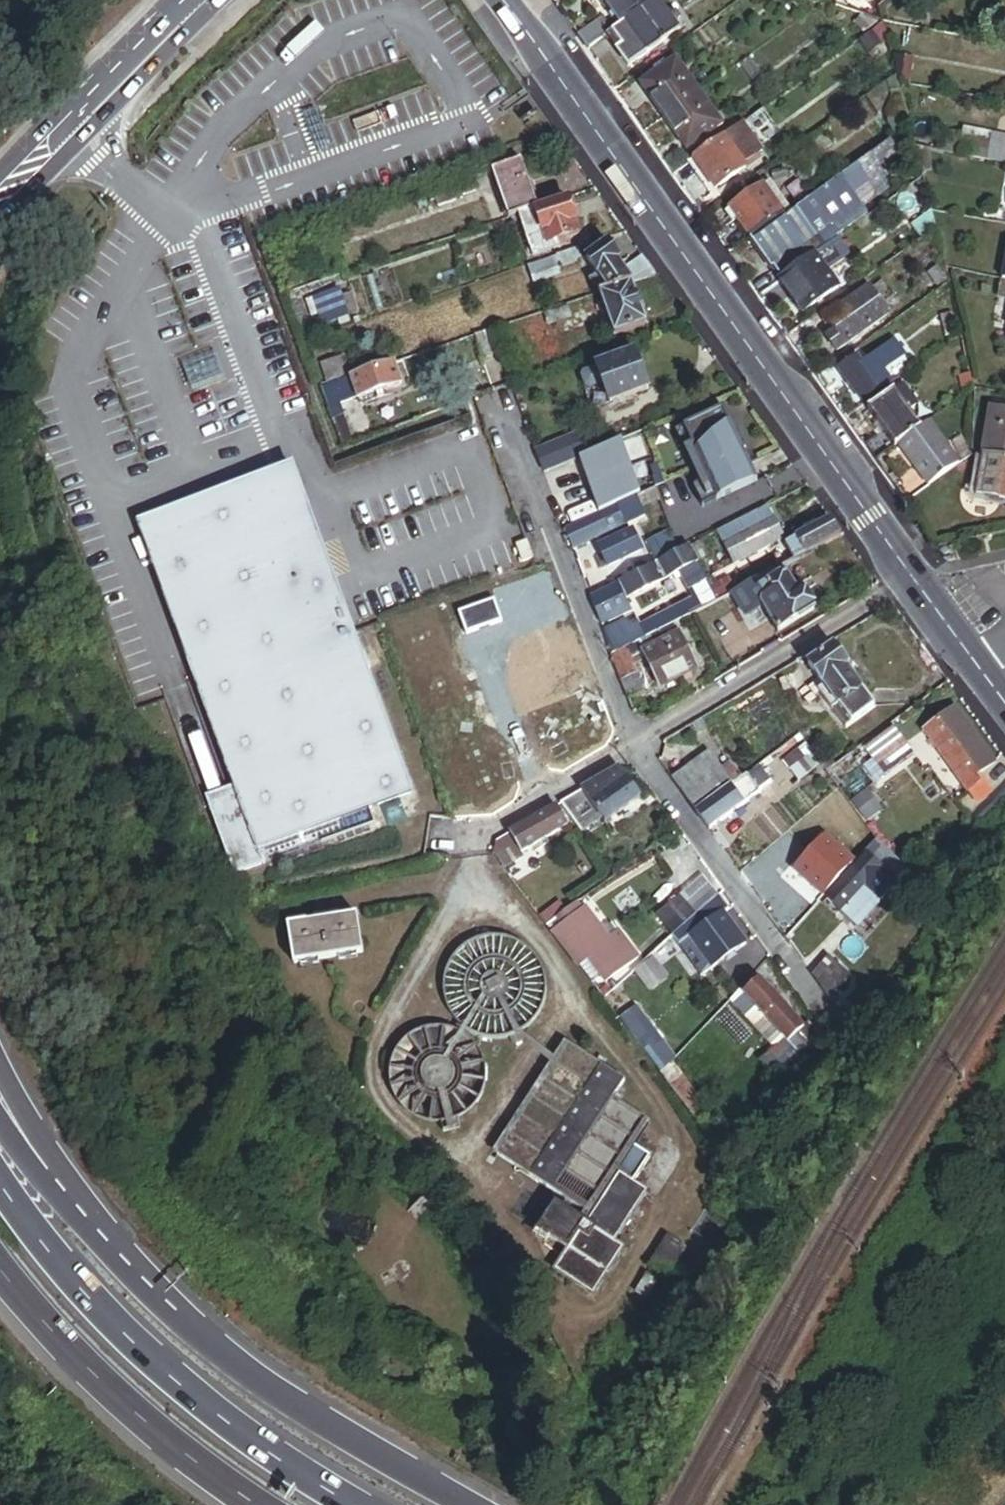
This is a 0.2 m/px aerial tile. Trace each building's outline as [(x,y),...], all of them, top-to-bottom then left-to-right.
[(624,29),(653,8),(648,0),(603,0),(624,29)] [(609,39),(630,69),(682,32),(678,26),(673,19),(661,2),(653,8),(624,29),(613,37),(609,39)] [(673,19),(678,26),(683,22),(678,15),(673,19)] [(609,39),(613,37),(603,23),(580,39),(590,53),(609,39)] [(903,89),(916,91),(921,65),(897,60),(903,89)] [(665,119),(700,93),(677,61),(666,68),(655,76),(642,86),(665,119)] [(655,76),(666,68),(662,63),(651,71),(655,76)] [(688,151),(723,126),(700,93),(665,119),(688,151)] [(744,163),(762,150),(744,124),(726,137),(744,163)] [(955,157),(1003,166),(1004,157),(1004,140),(960,131),(955,157)] [(695,159),(715,188),(747,166),(744,163),(726,137),(695,159)] [(850,195),(862,211),(894,188),(882,172),(900,159),(889,145),(856,169),(866,183),(850,195)] [(512,222),(536,214),(520,166),(491,175),(508,223),(512,222)] [(856,169),(813,201),(754,244),(773,270),(776,268),(784,280),(813,258),(867,219),(862,211),(850,195),(866,183),(856,169)] [(461,207),(459,202),(479,195),(474,181),(431,196),(437,215),(461,207)] [(751,240),(786,216),(765,185),(730,209),(737,219),(751,240)] [(576,239),(579,238),(568,206),(537,217),(536,214),(512,222),(514,227),(520,225),(532,260),(578,244),(576,239)] [(731,223),(737,219),(730,209),(724,213),(731,223)] [(906,232),(915,245),(935,230),(932,215),(906,232)] [(837,243),(814,260),(826,275),(849,258),(837,243)] [(611,296),(632,289),(624,277),(618,269),(620,267),(608,250),(588,264),(601,284),(611,296)] [(926,270),(935,264),(929,255),(920,261),(926,270)] [(583,267),(579,256),(529,273),(534,289),(562,280),(560,275),(583,267)] [(781,282),(805,315),(838,291),(826,275),(814,260),(813,258),(784,280),(782,282),(781,282)] [(632,289),(656,281),(644,264),(624,277),(632,289)] [(938,286),(947,279),(935,264),(926,270),(938,286)] [(776,268),(773,270),(782,282),(784,280),(776,268)] [(292,290),(306,285),(301,272),(287,277),(292,290)] [(602,300),(611,296),(601,284),(595,287),(602,300)] [(1004,304),(1004,286),(1001,285),(1000,285),(996,303),(1004,304)] [(834,329),(845,344),(886,314),(867,288),(826,317),(834,329)] [(616,341),(647,330),(632,289),(611,296),(602,300),(611,326),(616,341)] [(341,325),(351,322),(344,302),(341,294),(315,303),(325,331),(341,325)] [(356,298),(344,302),(351,322),(363,318),(356,298)] [(938,334),(947,332),(945,312),(936,312),(938,334)] [(550,330),(572,323),(568,314),(547,321),(550,330)] [(351,322),(341,325),(343,331),(353,328),(351,322)] [(609,344),(616,341),(611,326),(603,329),(609,344)] [(834,352),(845,344),(834,329),(823,337),(834,352)] [(486,361),(501,356),(494,336),(479,341),(486,361)] [(612,411),(650,396),(635,360),(598,374),(612,411)] [(861,401),(876,391),(867,378),(855,360),(839,371),(836,366),(818,378),(827,390),(844,378),(861,401)] [(348,363),(326,371),(333,391),(340,388),(352,384),(355,383),(348,363)] [(360,404),(360,406),(404,390),(396,368),(355,383),(352,384),(360,404)] [(876,391),(888,383),(878,370),(867,378),(876,391)] [(955,401),(964,395),(961,376),(952,378),(955,401)] [(908,412),(920,403),(905,383),(894,392),(908,412)] [(347,408),(360,404),(352,384),(340,388),(347,408)] [(334,421),(350,415),(347,408),(340,388),(333,391),(324,394),(334,421)] [(898,445),(920,428),(908,412),(894,392),(869,410),(885,432),(866,446),(877,460),(898,445)] [(920,403),(908,412),(920,428),(930,422),(932,420),(920,403)] [(1004,463),(1004,414),(996,412),(986,459),(1004,463)] [(717,505),(756,487),(722,417),(685,434),(717,505)] [(907,503),(961,464),(930,422),(920,428),(898,445),(918,472),(896,488),(907,503)] [(578,442),(566,446),(574,466),(585,461),(578,442)] [(566,446),(559,449),(567,468),(574,466),(566,446)] [(543,479),(567,468),(559,449),(536,458),(543,479)] [(289,454),(134,509),(200,693),(232,787),(204,796),(235,876),(262,864),(258,846),(409,795),(352,626),(289,454)] [(1004,503),(1004,463),(986,459),(983,458),(974,497),(1004,503)] [(655,493),(648,496),(648,497),(660,531),(655,533),(666,565),(677,559),(655,493)] [(565,537),(572,556),(627,528),(618,511),(565,537)] [(716,538),(732,571),(783,543),(766,512),(716,538)] [(792,569),(809,561),(808,559),(841,542),(829,525),(816,532),(813,526),(801,532),(804,538),(793,544),(794,547),(783,552),(792,569)] [(696,569),(709,562),(701,547),(688,553),(696,569)] [(656,570),(664,585),(696,569),(688,553),(677,559),(666,565),(656,570)] [(618,590),(626,605),(664,585),(656,570),(618,590)] [(782,573),(750,591),(762,613),(776,637),(814,616),(804,599),(798,602),(793,594),(782,573)] [(542,600),(551,597),(547,586),(550,585),(548,577),(536,581),(542,600)] [(709,593),(718,588),(714,581),(705,586),(706,587),(709,593)] [(717,608),(732,600),(724,585),(718,588),(709,593),(711,597),(717,608)] [(688,596),(693,606),(708,598),(711,597),(709,593),(706,587),(688,596)] [(612,613),(626,605),(618,590),(589,604),(595,621),(612,613)] [(750,591),(742,595),(754,618),(762,613),(750,591)] [(798,602),(804,599),(799,591),(793,594),(798,602)] [(713,609),(717,608),(711,597),(708,598),(713,609)] [(684,625),(713,609),(708,598),(693,606),(678,614),(684,625)] [(618,624),(632,617),(626,605),(612,613),(618,624)] [(536,658),(565,647),(551,610),(522,621),(526,632),(536,658)] [(612,613),(595,621),(600,633),(618,624),(612,613)] [(666,620),(672,631),(684,625),(678,614),(666,620)] [(605,648),(627,637),(622,628),(602,638),(605,648)] [(640,647),(646,644),(639,631),(634,633),(640,647)] [(516,722),(584,697),(565,647),(536,658),(526,632),(487,647),(516,722)] [(660,694),(696,676),(676,639),(674,640),(670,632),(646,644),(640,647),(644,663),(660,694)] [(624,655),(640,647),(634,633),(627,637),(605,648),(610,662),(624,655)] [(637,666),(644,663),(640,647),(624,655),(629,665),(634,662),(637,666)] [(817,697),(840,734),(871,715),(860,697),(857,699),(843,676),(845,675),(829,649),(806,664),(809,668),(807,669),(823,694),(817,697)] [(619,687),(636,680),(629,665),(624,655),(610,662),(619,687)] [(627,708),(645,699),(636,680),(619,687),(627,708)] [(948,771),(979,749),(955,715),(924,737),(948,771)] [(884,782),(913,761),(894,734),(865,755),(884,782)] [(948,771),(962,790),(974,782),(977,780),(993,769),(979,749),(948,771)] [(781,769),(796,790),(815,777),(806,764),(803,766),(797,758),(781,769)] [(673,785),(696,817),(743,784),(731,767),(720,775),(709,759),(673,785)] [(825,780),(833,774),(827,766),(819,772),(825,780)] [(601,817),(603,821),(639,801),(621,772),(561,808),(577,831),(601,817)] [(696,817),(709,836),(760,799),(758,796),(770,787),(760,772),(743,784),(696,817)] [(977,780),(974,782),(978,788),(966,796),(974,807),(989,797),(977,780)] [(978,788),(974,782),(962,790),(966,796),(978,788)] [(511,837),(522,855),(566,831),(555,810),(511,837)] [(517,875),(529,868),(522,855),(511,837),(499,843),(494,854),(502,866),(510,862),(517,875)] [(826,907),(841,920),(846,915),(883,873),(885,870),(893,861),(875,846),(863,859),(866,862),(826,907)] [(893,861),(885,870),(898,880),(896,882),(904,888),(912,877),(893,861)] [(509,879),(517,875),(510,862),(502,866),(505,870),(503,871),(509,879)] [(849,918),(845,923),(853,931),(879,903),(883,906),(900,888),(883,873),(846,915),(849,918)] [(661,913),(679,932),(698,915),(681,895),(661,913)] [(713,971),(745,947),(724,916),(728,913),(717,897),(698,915),(679,932),(677,934),(682,942),(689,937),(713,971)] [(312,918),(336,913),(335,905),(311,910),(312,918)] [(560,906),(540,921),(547,930),(567,915),(560,906)] [(291,961),(359,946),(351,910),(336,913),(312,918),(283,925),(291,961)] [(606,982),(636,960),(619,937),(604,948),(579,913),(554,931),(591,983),(601,975),(606,982)] [(846,915),(841,920),(845,923),(849,918),(846,915)] [(464,945),(468,952),(476,946),(488,941),(483,934),(464,945)] [(528,1028),(534,1023),(540,1017),(545,1009),(549,999),(550,986),(549,976),(545,965),(539,955),(529,947),(519,942),(507,939),(498,939),(488,941),(476,946),(468,952),(463,958),(458,966),(454,977),(453,990),(455,1002),(459,1011),(465,1020),(473,1026),(480,1031),(489,1034),(497,1036),(508,1035),(522,1031),(528,1028)] [(845,948),(831,966),(832,967),(850,982),(865,964),(845,948)] [(831,966),(816,982),(818,985),(832,967),(831,966)] [(818,985),(833,1005),(850,982),(832,967),(818,985)] [(789,1047),(806,1033),(762,983),(745,997),(761,1016),(767,1023),(789,1047)] [(745,997),(742,993),(732,1004),(751,1026),(761,1016),(745,997)] [(761,1016),(751,1026),(757,1033),(767,1023),(761,1016)] [(449,1122),(457,1119),(464,1115),(470,1110),(476,1104),(480,1098),(485,1085),(487,1070),(485,1060),(481,1049),(474,1039),(463,1030),(451,1024),(438,1022),(426,1023),(414,1027),(406,1032),(398,1039),(392,1048),(387,1059),(385,1072),(387,1085),(390,1095),(397,1106),(408,1115),(418,1120),(428,1123),(441,1123),(449,1122)] [(637,1044),(646,1038),(635,1022),(625,1028),(637,1044)] [(787,1050),(794,1058),(814,1029),(812,1027),(806,1033),(789,1047),(787,1050)] [(508,1035),(510,1042),(524,1038),(522,1031),(508,1035)] [(637,1044),(635,1046),(667,1092),(670,1090),(684,1081),(651,1034),(646,1038),(637,1044)] [(499,1157),(586,1216),(648,1124),(622,1106),(628,1097),(621,1092),(626,1084),(607,1071),(612,1064),(604,1059),(599,1066),(572,1048),(499,1157)] [(697,1130),(711,1120),(684,1081),(670,1090),(697,1130)] [(442,1132),(459,1128),(457,1119),(449,1122),(441,1123),(442,1132)] [(594,1300),(627,1252),(616,1244),(650,1193),(637,1185),(651,1164),(634,1153),(619,1176),(620,1177),(586,1228),(557,1208),(539,1235),(569,1255),(556,1275),(594,1300)] [(671,1269),(677,1273),(689,1252),(675,1244),(639,1303),(654,1312),(673,1281),(667,1277),(671,1269)]
